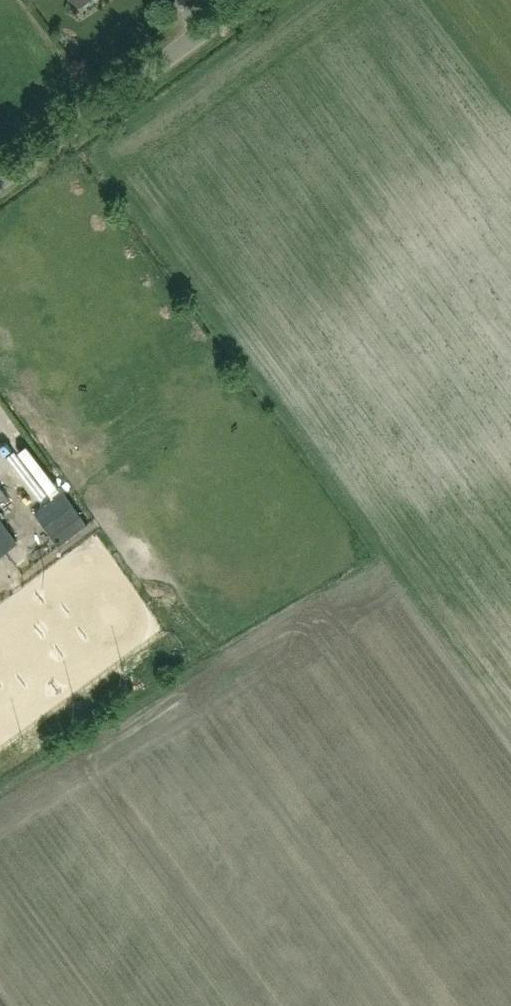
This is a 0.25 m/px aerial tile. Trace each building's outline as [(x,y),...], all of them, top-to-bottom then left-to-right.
[(73,504),(44,525),(58,544),(87,523),(73,504)] [(17,540),(0,518),(0,553),(17,540)]
